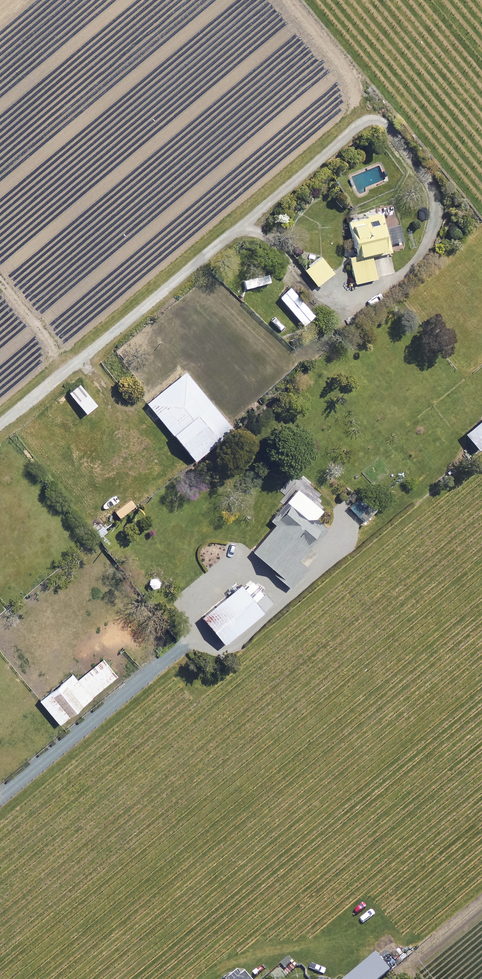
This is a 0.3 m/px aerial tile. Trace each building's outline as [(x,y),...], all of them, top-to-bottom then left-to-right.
[(377,279),(371,257),(388,252),(376,210),(362,215),(363,218),(347,223),(354,249),(345,252),(355,286),(377,279)] [(397,226),(387,229),(391,244),(402,241),(397,226)] [(332,274),(319,257),(302,270),(316,287),(332,274)] [(232,429),(184,371),(146,403),(194,461),(232,429)] [(77,382),(66,391),(83,414),(94,405),(77,382)] [(461,434),(474,450),(481,444),(481,416),(461,434)] [(314,519),(319,512),(295,492),(271,520),(275,524),(251,552),(275,572),(273,575),(289,588),(306,568),(297,560),(324,528),(314,519)] [(360,493),(346,506),(361,523),(376,510),(360,493)] [(223,644),(268,605),(250,583),(242,590),(238,585),(200,617),(223,644)] [(115,676),(101,659),(75,680),(70,673),(38,700),(58,723),(115,676)] [(374,954),(345,978),(380,978),(389,971),(374,954)] [(241,968),(227,978),(250,978),(241,968)]
